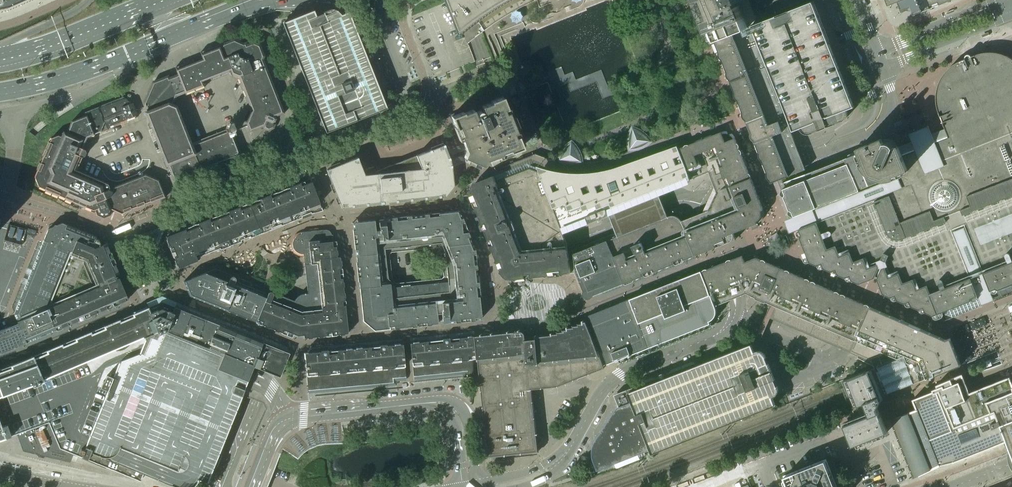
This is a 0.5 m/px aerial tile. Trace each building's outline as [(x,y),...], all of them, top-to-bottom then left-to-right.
[(463,34),(464,33),(464,34),(478,23),(491,14),(502,7),(514,0),(449,0),(463,34)] [(752,3),(751,0),(743,0),(740,1),(739,0),(697,0),(697,1),(698,1),(705,20),(709,32),(710,31),(713,40),(759,22),(752,3)] [(888,4),(887,5),(887,6),(896,2),(901,13),(912,8),(915,16),(916,16),(916,14),(931,8),(932,10),(933,9),(932,7),(948,1),(948,3),(950,2),(949,1),(951,0),(887,0),(888,4)] [(850,97),(829,43),(813,3),(789,12),(789,11),(766,20),(762,22),(761,21),(759,22),(713,40),(714,41),(715,42),(731,82),(747,123),(755,143),(763,163),(766,173),(770,183),(779,180),(805,170),(800,155),(790,131),(800,127),(801,128),(804,132),(805,133),(811,133),(841,121),(842,121),(847,117),(846,110),(854,107),(853,106),(850,97)] [(380,92),(372,71),(367,57),(348,11),(341,14),(337,11),(333,9),(330,9),(315,15),(313,10),(282,22),(309,90),(321,121),(326,132),(387,108),(380,92)] [(242,155),(236,140),(233,133),(235,128),(234,126),(233,122),(229,123),(227,127),(228,128),(190,143),(176,106),(172,105),(176,96),(185,92),(185,94),(204,87),(202,80),(210,77),(210,79),(229,72),(228,70),(230,70),(232,76),(236,78),(239,76),(241,80),(239,80),(250,110),(245,122),(249,132),(259,128),(258,126),(262,125),(263,129),(268,131),(274,129),(276,124),(275,122),(276,119),(275,116),(284,113),(263,59),(264,56),(260,44),(253,41),(247,44),(246,41),(243,42),(234,38),(219,44),(220,45),(200,53),(203,59),(195,63),(194,61),(175,68),(178,74),(170,78),(169,76),(153,82),(143,104),(153,128),(160,146),(163,154),(162,154),(172,180),(182,184),(194,179),(193,175),(242,155)] [(807,174),(804,175),(802,175),(786,182),(780,184),(781,185),(781,186),(783,189),(781,190),(791,217),(793,217),(798,215),(806,212),(811,225),(807,226),(799,230),(801,235),(799,237),(805,252),(809,262),(817,266),(822,264),(823,268),(831,272),(836,270),(837,275),(845,278),(850,276),(851,281),(859,284),(874,278),(875,277),(877,278),(877,279),(883,294),(890,298),(895,296),(897,300),(904,304),(909,302),(911,307),(918,310),(923,308),(925,313),(932,316),(943,312),(958,306),(965,303),(971,301),(972,298),(977,296),(990,291),(995,289),(998,290),(991,293),(991,294),(994,301),(1011,294),(1011,284),(1011,285),(1011,282),(1011,59),(1005,56),(999,54),(993,52),(987,52),(981,53),(975,55),(971,57),(970,55),(965,58),(965,59),(961,60),(955,63),(950,67),(946,71),(942,76),(939,82),(937,88),(936,94),(936,100),(937,107),(938,113),(945,129),(927,136),(931,145),(921,149),(917,140),(900,147),(899,147),(894,149),(893,147),(884,143),(883,138),(881,139),(859,147),(857,148),(859,153),(818,169),(807,174)] [(517,132),(510,114),(507,106),(506,107),(502,96),(490,101),(490,102),(473,109),(462,113),(462,112),(451,116),(455,127),(454,128),(458,138),(461,137),(466,151),(464,157),(465,162),(479,167),(483,166),(484,164),(521,149),(520,148),(522,147),(518,137),(519,136),(517,132)] [(107,129),(136,117),(134,110),(135,110),(134,107),(132,107),(129,100),(123,97),(84,112),(85,116),(71,121),(66,134),(62,132),(60,136),(58,135),(51,138),(49,142),(48,141),(42,155),(43,156),(40,162),(39,162),(36,169),(37,170),(34,176),(35,177),(33,178),(35,183),(37,182),(38,186),(45,189),(44,190),(58,196),(59,195),(65,198),(64,199),(71,202),(72,201),(78,203),(77,204),(85,208),(85,207),(93,210),(94,210),(97,215),(103,218),(110,215),(113,209),(117,211),(149,199),(151,203),(165,197),(158,180),(145,174),(114,186),(74,169),(80,156),(82,157),(84,156),(86,152),(85,149),(82,148),(87,137),(100,132),(100,133),(108,130),(107,129)] [(470,191),(470,193),(474,202),(473,204),(477,215),(479,216),(480,217),(479,219),(483,229),(485,230),(487,236),(489,240),(489,241),(488,243),(492,253),(494,254),(495,255),(494,257),(494,258),(495,261),(498,268),(500,269),(501,271),(500,273),(502,274),(503,276),(504,277),(505,278),(506,278),(508,279),(510,280),(511,280),(512,280),(513,279),(514,279),(516,281),(518,279),(531,277),(532,278),(533,279),(535,277),(539,277),(555,275),(561,274),(563,276),(565,274),(570,273),(570,272),(569,260),(569,256),(568,253),(567,244),(567,243),(562,230),(578,224),(578,223),(588,219),(590,223),(597,220),(596,218),(599,216),(608,212),(631,203),(658,192),(691,179),(708,173),(709,172),(714,185),(715,187),(703,213),(694,216),(682,221),(680,219),(680,218),(679,218),(677,217),(676,216),(674,216),(672,216),(671,216),(670,216),(668,217),(617,237),(593,246),(588,248),(585,249),(580,251),(573,254),(574,258),(575,269),(575,271),(575,272),(575,273),(579,283),(580,283),(583,291),(583,293),(583,294),(583,296),(584,297),(585,299),(586,299),(592,314),(591,315),(590,315),(589,315),(589,316),(590,319),(598,338),(598,339),(606,357),(607,360),(608,364),(649,348),(660,343),(710,323),(710,321),(711,320),(713,319),(715,317),(716,315),(716,313),(716,311),(716,309),(715,307),(715,306),(746,294),(753,297),(755,298),(755,299),(765,303),(766,302),(766,303),(770,304),(771,305),(775,306),(773,311),(770,317),(800,330),(831,344),(839,347),(869,360),(895,350),(898,349),(910,354),(877,367),(888,394),(914,384),(934,376),(938,374),(948,370),(961,365),(956,353),(955,351),(950,338),(948,339),(946,340),(933,334),(930,333),(781,268),(760,259),(759,256),(757,256),(754,254),(747,257),(744,258),(742,255),(737,257),(701,271),(695,256),(735,240),(736,239),(739,238),(745,236),(743,231),(742,229),(757,223),(759,222),(760,222),(761,221),(762,220),(763,218),(764,216),(764,214),(764,212),(763,210),(762,207),(759,199),(759,198),(755,189),(755,188),(736,139),(735,138),(735,136),(734,136),(734,135),(733,134),(732,133),(729,134),(728,134),(727,131),(726,131),(725,131),(723,131),(722,131),(721,132),(688,145),(684,146),(679,148),(673,134),(651,143),(650,141),(651,140),(648,137),(647,136),(645,134),(644,134),(643,133),(641,132),(640,131),(639,131),(637,130),(636,129),(633,128),(632,131),(630,134),(630,135),(629,138),(629,140),(629,142),(629,144),(629,145),(630,149),(630,150),(619,155),(616,156),(612,157),(608,158),(604,159),(601,160),(597,161),(593,161),(589,162),(585,162),(581,162),(581,161),(581,159),(581,158),(581,157),(581,156),(580,155),(580,154),(579,153),(578,150),(577,149),(577,147),(576,147),(575,145),(574,145),(574,144),(572,142),(571,143),(570,144),(569,144),(568,145),(568,146),(566,147),(565,148),(565,149),(564,150),(564,151),(562,153),(562,154),(561,156),(561,157),(560,160),(557,160),(553,159),(550,158),(547,157),(544,156),(541,155),(538,154),(535,153),(532,154),(540,172),(539,172),(530,168),(499,180),(496,182),(494,176),(477,183),(475,182),(474,184),(470,191)] [(363,170),(360,163),(357,157),(326,170),(337,198),(341,208),(347,207),(445,197),(447,196),(447,195),(452,188),(454,188),(454,186),(452,172),(454,172),(453,167),(453,166),(444,144),(378,169),(375,171),(373,166),(363,170)] [(323,211),(312,183),(310,178),(249,202),(184,228),(185,229),(181,231),(180,230),(167,235),(168,236),(166,238),(177,267),(178,267),(178,268),(180,267),(180,268),(196,262),(196,261),(197,260),(196,258),(199,256),(220,248),(220,250),(240,242),(241,241),(241,240),(246,238),(247,239),(262,233),(267,231),(270,232),(271,230),(272,229),(271,228),(280,224),(281,226),(301,218),(302,217),(301,216),(310,212),(311,214),(312,213),(321,211),(323,211)] [(658,192),(608,212),(613,225),(617,237),(668,217),(663,205),(658,192)] [(431,324),(450,322),(481,319),(480,312),(483,309),(478,265),(478,262),(477,258),(461,218),(459,211),(439,213),(438,212),(423,214),(423,215),(411,216),(411,215),(391,217),(391,218),(352,222),(353,229),(352,229),(354,249),(355,249),(356,262),(358,282),(359,282),(360,292),(359,293),(360,294),(361,303),(360,304),(361,305),(362,313),(361,315),(362,316),(363,321),(367,325),(368,326),(369,326),(374,330),(379,330),(380,331),(381,329),(389,329),(399,328),(411,326),(411,327),(431,325),(431,324)] [(4,323),(41,232),(0,220),(0,322),(4,323)] [(0,440),(19,433),(25,448),(68,458),(71,452),(140,481),(143,473),(178,486),(185,486),(190,486),(197,478),(207,482),(236,408),(249,377),(253,367),(279,377),(289,353),(175,307),(173,312),(161,308),(153,311),(151,306),(134,313),(119,278),(116,279),(115,275),(119,273),(106,243),(101,245),(99,240),(96,239),(97,237),(62,223),(48,229),(42,242),(38,241),(11,308),(18,323),(0,329),(0,440)] [(215,269),(184,281),(189,295),(256,322),(264,325),(264,326),(268,328),(269,327),(274,329),(274,330),(278,332),(279,331),(280,332),(282,333),(283,330),(284,330),(292,333),(296,335),(298,335),(303,335),(304,338),(307,338),(312,338),(312,337),(326,335),(326,336),(336,335),(336,334),(339,334),(340,335),(344,334),(344,333),(348,333),(344,299),(344,297),(345,297),(344,292),(343,289),(342,275),(341,265),(341,260),(340,260),(340,257),(337,257),(336,255),(337,255),(337,250),(336,250),(336,248),(335,246),(332,247),(331,235),(331,233),(330,232),(329,231),(328,230),(326,229),(324,229),(301,232),(301,234),(299,234),(297,235),(296,236),(294,238),(293,239),(292,241),(292,243),(292,245),(292,247),(293,249),(294,250),(296,252),(297,253),(299,254),(301,254),(303,254),(303,255),(305,275),(306,284),(307,293),(304,293),(302,294),(299,294),(298,296),(296,297),(295,299),(294,301),(277,294),(273,294),(273,293),(272,293),(272,292),(271,292),(261,287),(215,269)] [(474,376),(472,359),(474,358),(478,358),(486,439),(486,441),(488,458),(539,452),(538,444),(543,439),(536,434),(532,389),(557,387),(558,386),(605,368),(586,321),(583,322),(583,323),(578,323),(578,325),(573,325),(573,327),(567,327),(567,329),(562,329),(562,331),(557,331),(557,333),(551,333),(551,334),(536,336),(526,337),(525,334),(524,332),(522,331),(482,335),(481,335),(473,336),(472,335),(471,336),(467,336),(467,337),(449,339),(449,338),(442,339),(442,340),(418,342),(418,341),(412,342),(412,343),(410,343),(414,382),(474,376)] [(406,380),(402,351),(402,344),(400,344),(400,343),(394,344),(394,345),(386,345),(386,344),(379,345),(379,346),(361,348),(361,347),(355,347),(355,348),(351,349),(351,348),(345,348),(345,349),(328,351),(328,350),(320,350),(320,352),(307,353),(307,352),(303,352),(304,358),(305,358),(306,375),(305,376),(306,385),(307,385),(308,393),(319,392),(319,391),(322,391),(322,392),(327,391),(327,390),(330,390),(330,391),(378,386),(378,385),(381,385),(381,386),(396,385),(395,379),(403,379),(403,380),(406,380)] [(772,398),(777,394),(778,393),(778,387),(768,362),(765,356),(756,351),(755,352),(752,344),(697,366),(695,363),(694,363),(692,362),(670,370),(669,373),(664,375),(659,377),(654,379),(651,378),(634,385),(632,387),(614,395),(619,408),(617,411),(598,440),(595,444),(594,449),(594,453),(594,458),(596,462),(598,469),(599,470),(651,450),(652,454),(774,405),(772,398)] [(883,406),(880,397),(869,370),(841,381),(852,408),(865,403),(868,413),(870,412),(871,414),(844,425),(852,446),(887,432),(879,412),(879,411),(881,410),(883,406)] [(1010,377),(973,391),(968,389),(962,374),(937,384),(939,389),(912,400),(916,410),(890,420),(913,479),(939,466),(940,468),(953,462),(953,463),(1003,443),(1005,449),(1007,452),(1008,455),(1008,459),(1010,464),(1011,469),(1011,383),(1010,377)] [(836,486),(831,475),(832,474),(830,473),(828,467),(824,468),(820,467),(819,463),(812,465),(811,465),(810,466),(799,471),(798,470),(797,472),(784,477),(788,486),(836,486)]
